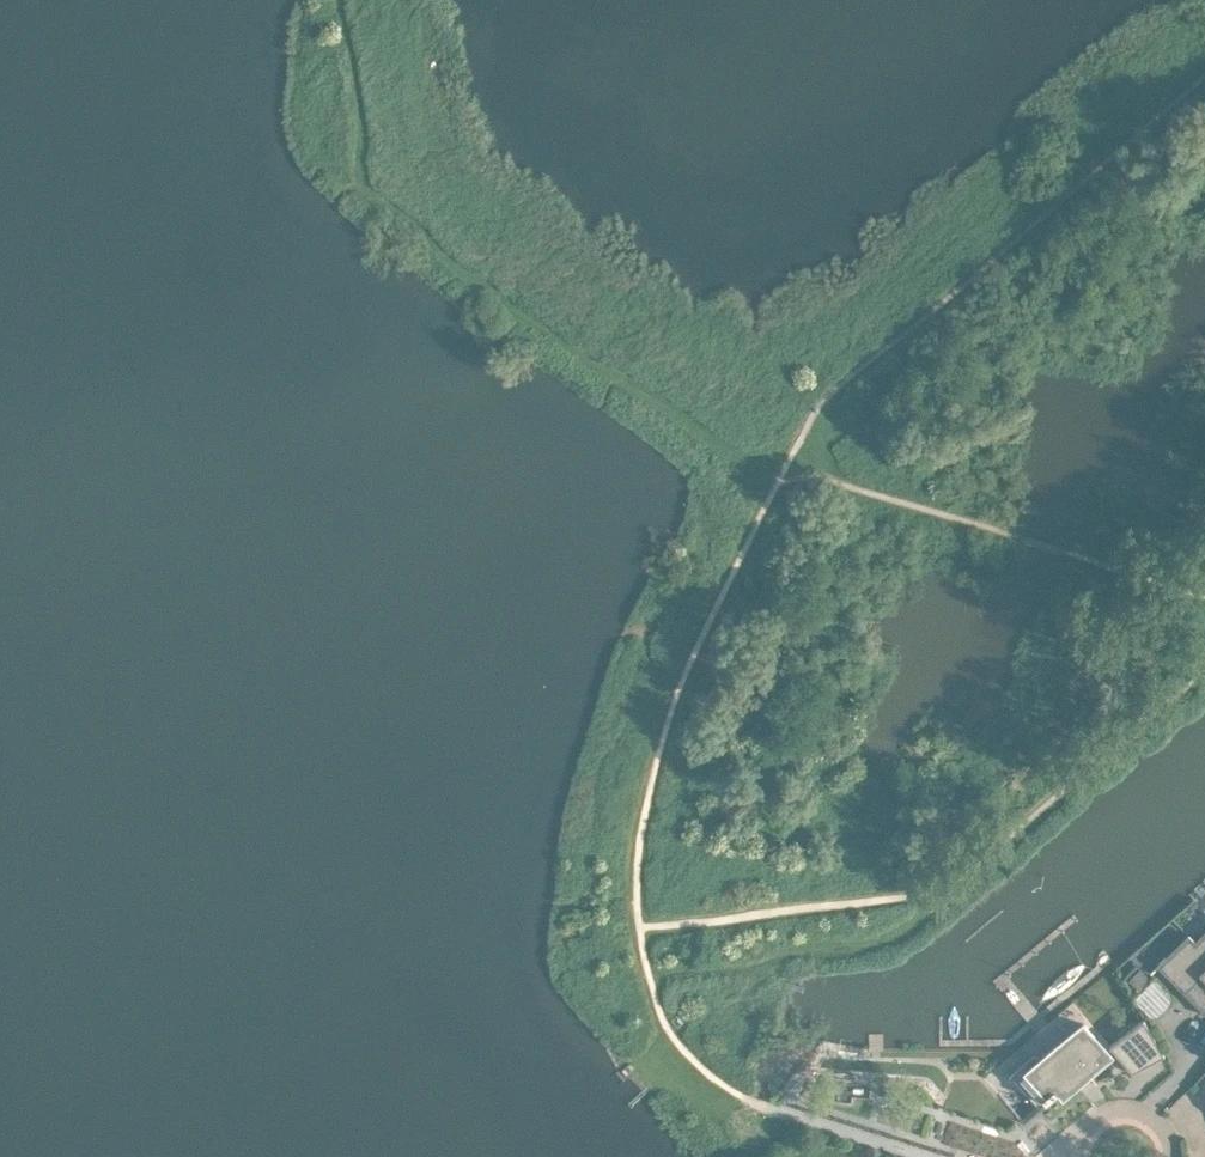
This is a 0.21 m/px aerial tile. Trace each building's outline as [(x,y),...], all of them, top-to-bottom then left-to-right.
[(1176,976),(1199,999),(1198,1000),(1199,1001),(1204,995),(1204,947),(1176,976)] [(1128,949),(1116,962),(1118,968),(1121,965),(1133,976),(1144,965),(1128,949)] [(1135,1004),(1102,1032),(1124,1058),(1155,1041),(1135,1004)] [(1038,1088),(1049,1078),(1076,1056),(1080,1061),(1102,1041),(1075,1009),(1010,1065),(1033,1092),(1038,1088)]
